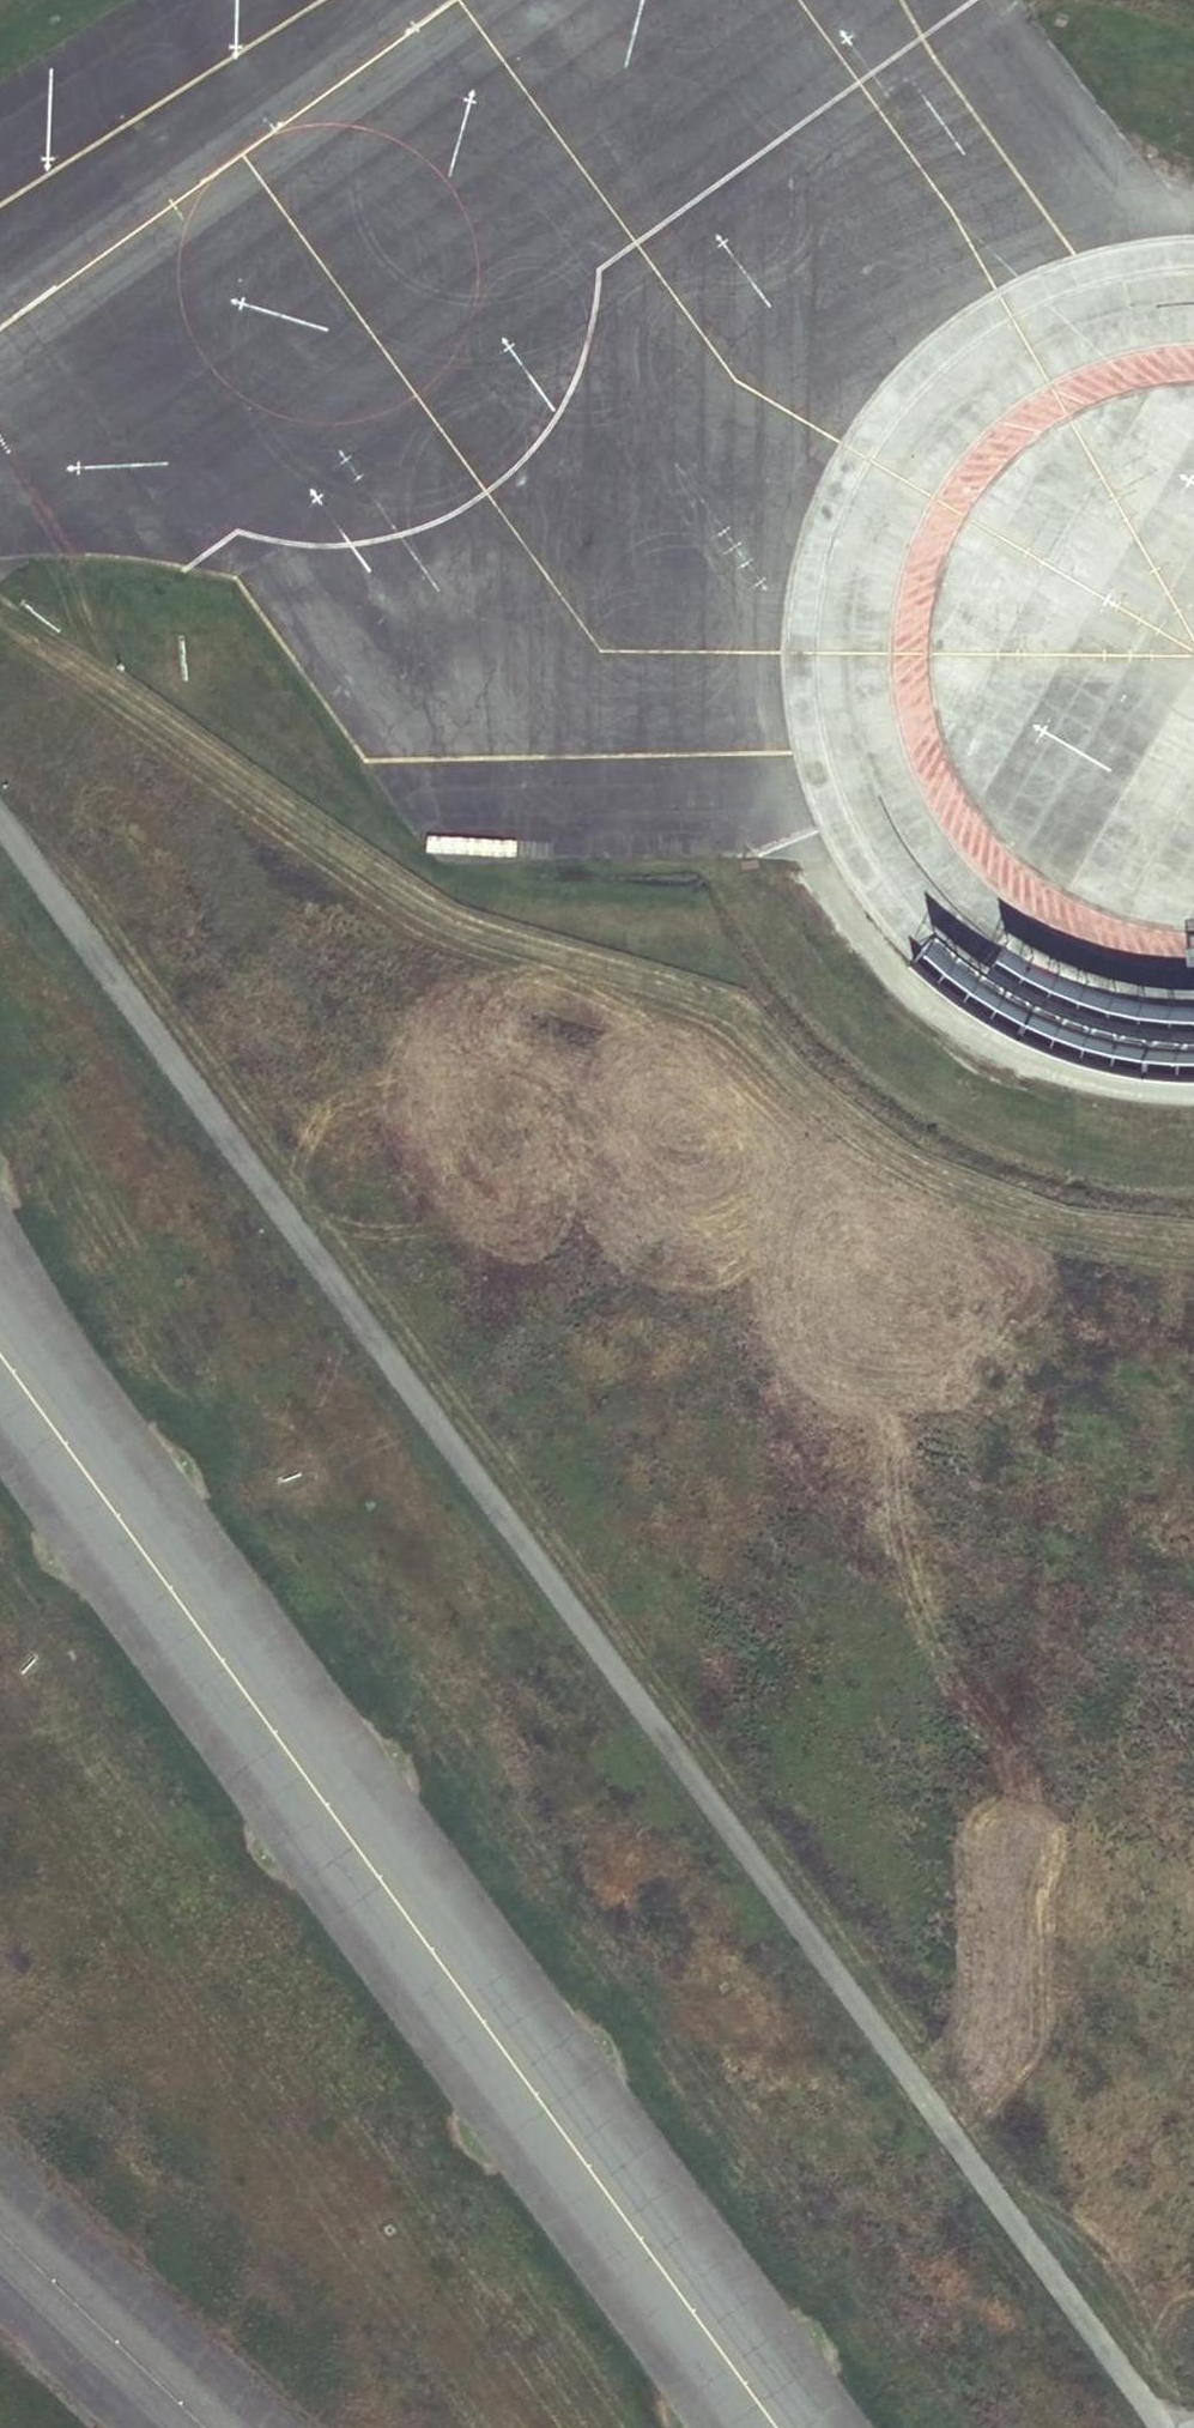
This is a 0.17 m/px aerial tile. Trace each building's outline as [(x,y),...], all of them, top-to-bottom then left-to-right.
[(797,535),(785,588),(781,641),(785,736),(797,794),(810,821),(832,867),(864,917),(905,959),(961,1008),(1050,1054),(1143,1073),(1139,1033),(1193,1034),(1193,243),(1191,243),(1128,248),(1063,265),(1008,289),(950,323),(889,377),(857,418),(825,473),(797,535)]
